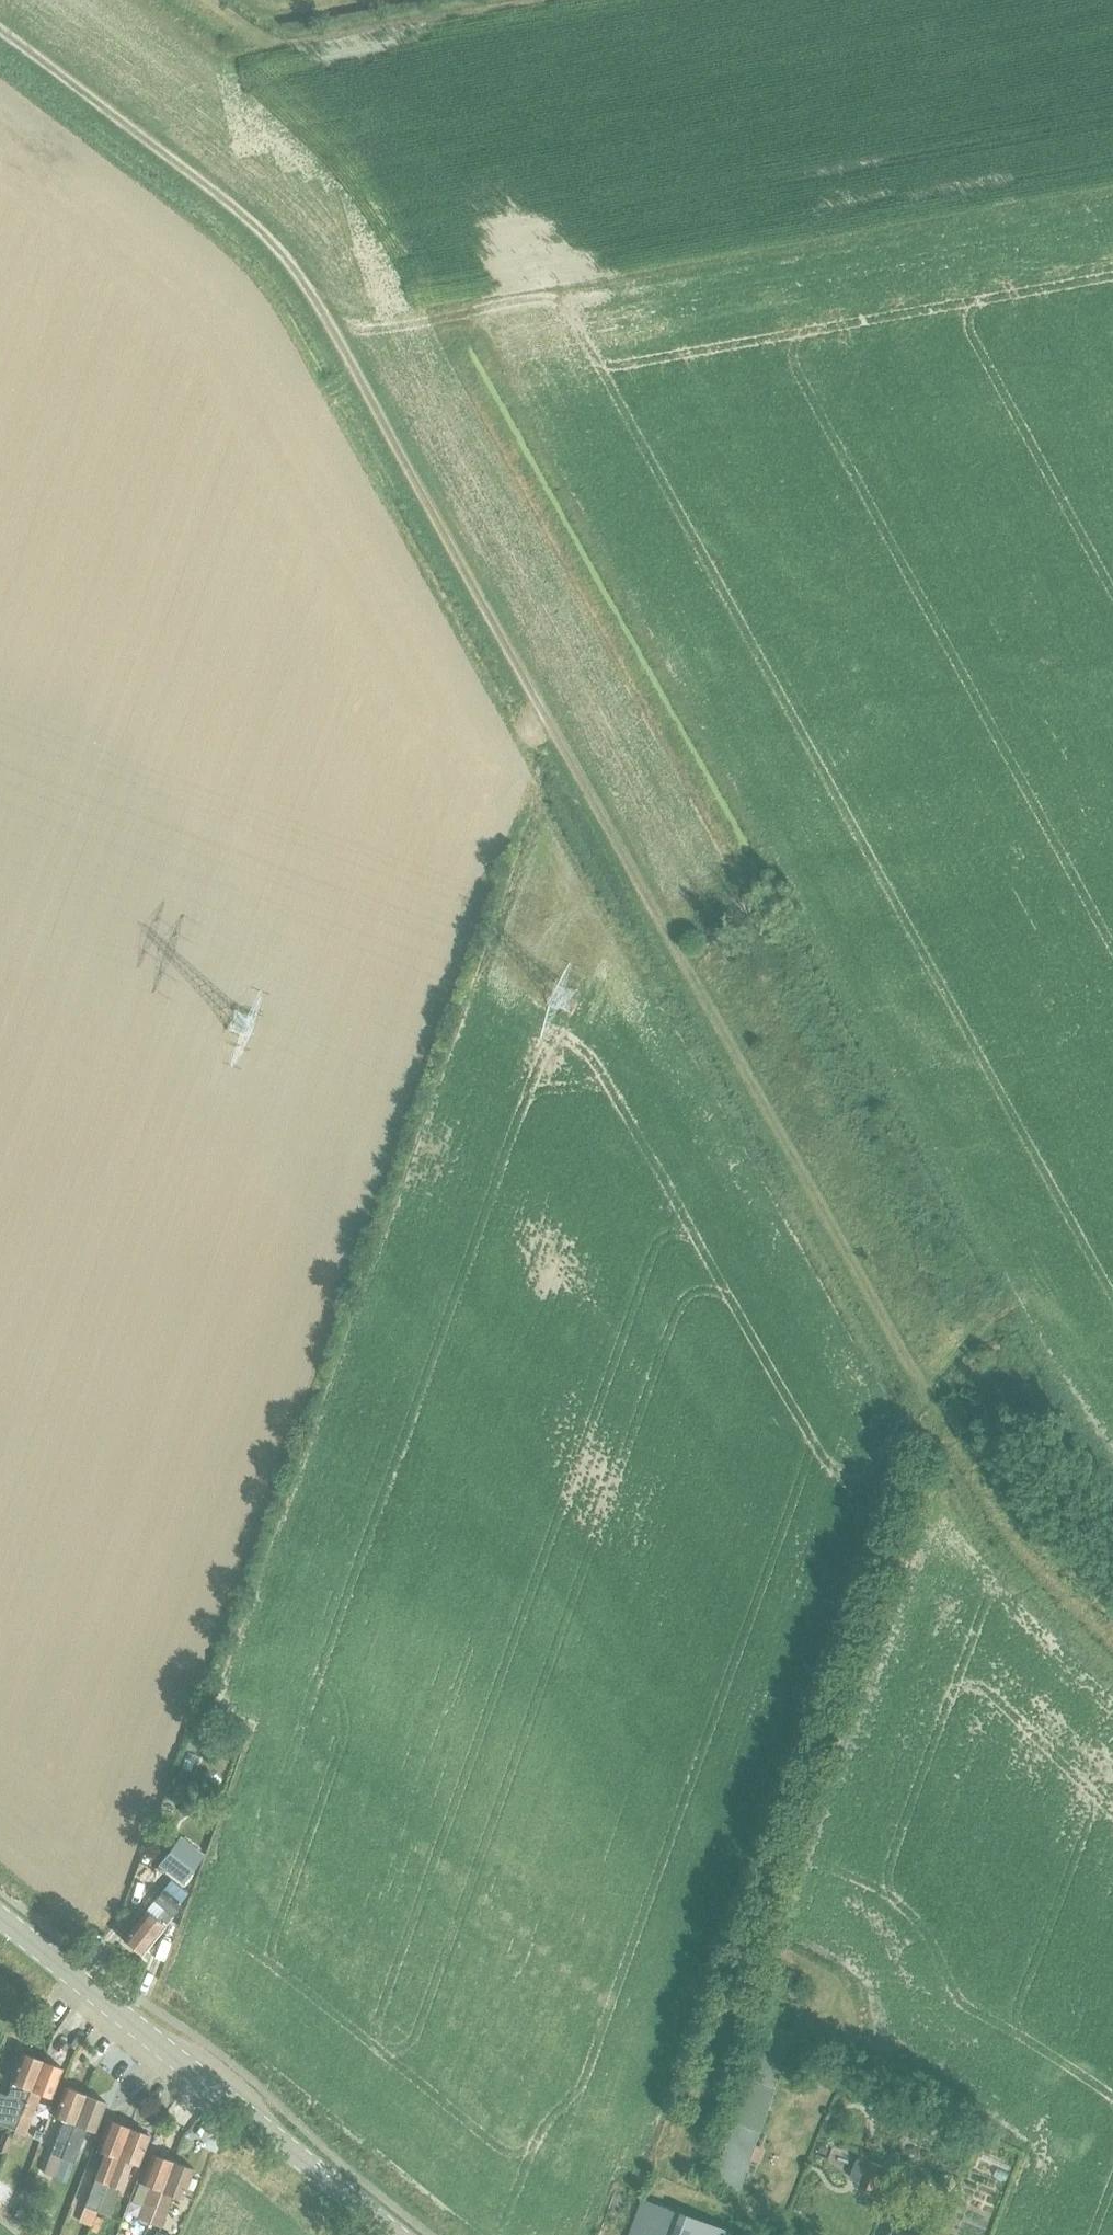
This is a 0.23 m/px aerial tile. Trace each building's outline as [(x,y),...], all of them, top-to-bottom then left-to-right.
[(181,1837),(159,1867),(183,1885),(205,1855),(181,1837)] [(176,1901),(185,1891),(171,1880),(170,1879),(152,1900),(144,1911),(122,1938),(142,1955),(180,1905),(176,1901)] [(25,2053),(13,2083),(14,2084),(9,2096),(0,2093),(0,2124),(16,2130),(23,2114),(43,2060),(25,2053)] [(24,2135),(41,2093),(50,2096),(61,2068),(43,2060),(23,2114),(16,2130),(16,2131),(24,2135)] [(53,2153),(45,2173),(55,2177),(86,2094),(68,2087),(56,2117),(65,2120),(53,2153)] [(86,2094),(55,2177),(63,2180),(84,2128),(93,2131),(105,2101),(86,2094)] [(95,2180),(85,2206),(98,2211),(131,2129),(111,2121),(101,2149),(108,2152),(98,2177),(97,2180),(95,2180)] [(131,2129),(98,2211),(111,2216),(131,2162),(138,2165),(149,2136),(131,2129)] [(0,2139),(0,2149),(7,2152),(12,2136),(2,2132),(0,2139)] [(175,2159),(173,2158),(155,2151),(143,2183),(151,2186),(139,2218),(150,2222),(175,2159)] [(853,2181),(877,2189),(887,2164),(863,2157),(853,2181)] [(150,2222),(151,2222),(161,2226),(173,2193),(183,2197),(195,2166),(175,2159),(150,2222)] [(124,2234),(127,2234),(138,2208),(128,2204),(117,2232),(124,2234)] [(730,2231),(656,2204),(645,2234),(729,2234),(730,2231)] [(34,2230),(46,2234),(52,2219),(40,2215),(34,2230)] [(91,2229),(98,2232),(103,2218),(96,2216),(91,2229)]
